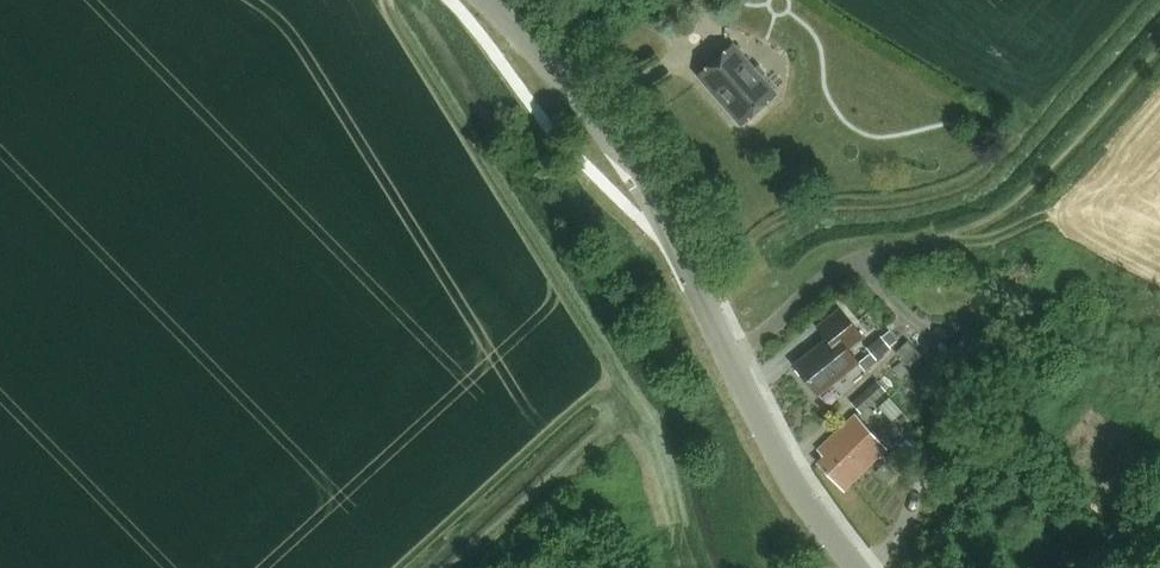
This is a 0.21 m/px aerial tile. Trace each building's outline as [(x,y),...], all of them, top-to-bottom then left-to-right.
[(756,70),(731,41),(695,73),(739,122),(774,91),(756,70)] [(845,347),(859,335),(837,307),(816,323),(826,336),(793,362),(817,392),(856,361),(845,347)] [(882,336),(867,348),(877,360),(891,347),(882,336)] [(901,361),(893,369),(901,378),(909,370),(901,361)] [(862,424),(854,415),(853,414),(818,448),(824,454),(816,462),(842,489),(885,447),(862,424)]
